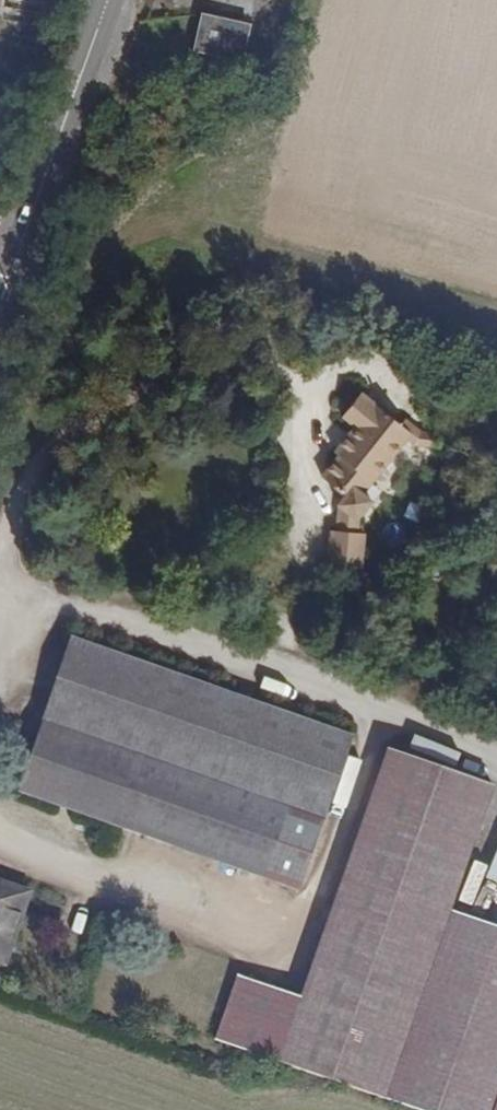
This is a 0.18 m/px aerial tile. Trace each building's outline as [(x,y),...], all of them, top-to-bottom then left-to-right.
[(239,58),(243,40),(248,21),(226,17),(199,12),(190,49),(239,58)] [(408,431),(399,423),(361,390),(342,413),(352,424),(333,449),(338,453),(323,473),(343,492),(339,499),(359,516),(359,511),(370,496),(364,488),(405,434),(408,431)] [(406,414),(399,423),(408,431),(405,434),(413,442),(435,443),(437,429),(419,425),(406,414)] [(359,516),(339,499),(335,526),(359,528),(359,516)] [(359,528),(335,526),(331,526),(328,563),(359,564),(362,528),(359,528)] [(226,788),(322,821),(352,735),(71,636),(42,723),(132,754),(226,788)] [(132,754),(42,723),(20,789),(109,821),(132,754)] [(286,1059),(374,1089),(486,779),(388,746),(308,991),(268,977),(244,1045),(280,1057),(286,1059)] [(132,754),(109,821),(204,854),(226,788),(132,754)] [(374,1089),(436,1109),(496,1109),(496,923),(451,906),(494,782),(486,779),(374,1089)] [(204,854),(299,888),(322,821),(226,788),(204,854)] [(3,961),(27,891),(0,881),(0,960),(3,961)] [(223,1038),(244,1045),(268,977),(247,970),(223,1038)]
